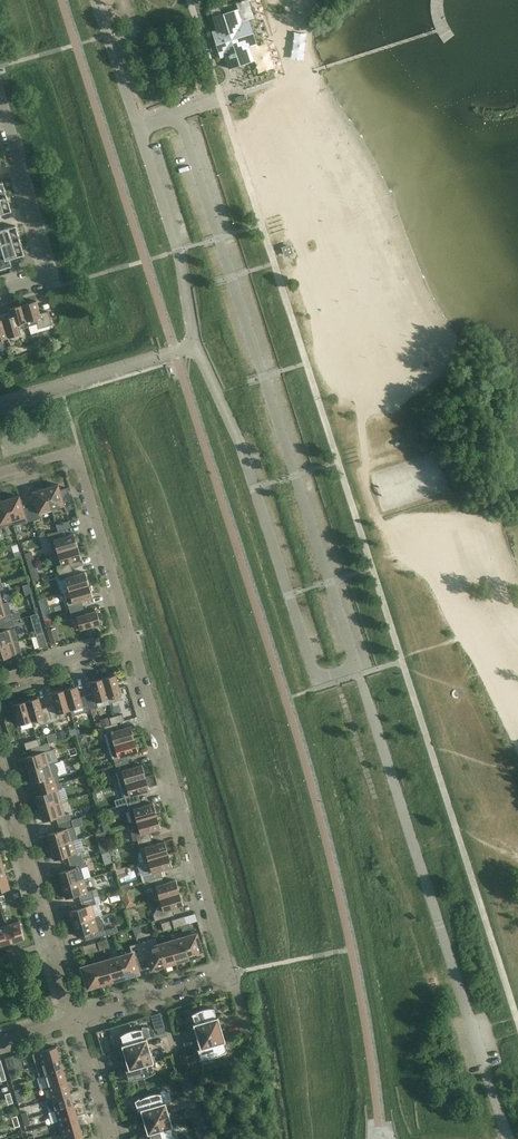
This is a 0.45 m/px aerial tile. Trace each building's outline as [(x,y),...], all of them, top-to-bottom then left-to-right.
[(219,7),(210,10),(217,30),(212,32),(215,40),(212,41),(214,49),(218,48),(221,57),(225,56),(229,68),(250,62),(244,45),(255,41),(250,24),(239,28),(234,11),(222,15),(219,7)] [(190,104),(199,100),(197,95),(188,98),(190,104)] [(11,211),(7,196),(0,198),(0,214),(11,211)] [(20,240),(15,225),(1,230),(0,227),(0,246),(20,240)] [(20,240),(0,246),(0,270),(12,267),(9,259),(24,254),(20,240)] [(285,255),(291,253),(289,246),(283,248),(285,255)] [(22,305),(28,326),(31,334),(53,328),(48,311),(40,313),(36,301),(22,305)] [(1,314),(8,338),(22,334),(20,329),(28,326),(22,305),(8,309),(9,312),(1,314)] [(8,338),(1,314),(0,314),(0,340),(8,338)] [(45,488),(51,509),(64,505),(66,510),(73,508),(67,488),(60,490),(58,484),(56,485),(55,483),(50,485),(49,487),(45,488)] [(38,513),(51,509),(45,488),(41,489),(39,488),(35,489),(34,491),(32,492),(36,505),(30,507),(33,520),(40,518),(38,513)] [(27,522),(33,520),(30,507),(23,509),(19,495),(18,496),(16,495),(11,496),(10,498),(6,499),(12,521),(13,521),(25,517),(27,522)] [(13,521),(12,521),(6,499),(2,501),(0,499),(0,500),(0,530),(1,530),(0,528),(14,524),(13,521)] [(56,525),(58,531),(61,530),(71,527),(69,521),(56,525)] [(40,529),(36,530),(38,537),(45,535),(44,530),(40,529)] [(61,530),(58,531),(47,534),(53,554),(57,553),(57,552),(78,546),(77,546),(75,538),(74,534),(70,535),(63,537),(61,530)] [(57,566),(59,573),(72,569),(70,563),(77,560),(78,561),(82,559),(80,555),(78,547),(78,546),(57,552),(57,553),(61,564),(57,566)] [(31,551),(24,553),(27,562),(34,559),(31,551)] [(69,591),(89,585),(89,584),(89,585),(86,576),(85,572),(81,573),(74,576),(72,569),(59,573),(61,580),(65,579),(69,591)] [(64,592),(70,611),(83,608),(81,601),(89,599),(93,598),(92,594),(91,594),(89,585),(69,591),(64,592)] [(13,621),(7,602),(2,604),(2,603),(0,604),(0,625),(13,621)] [(83,608),(70,611),(72,619),(77,617),(80,630),(87,628),(88,633),(88,634),(96,629),(95,629),(94,626),(100,624),(98,615),(97,611),(93,612),(85,614),(83,608)] [(38,613),(30,616),(32,622),(40,620),(38,613)] [(13,642),(10,629),(15,628),(13,621),(0,625),(0,627),(1,631),(0,632),(0,646),(13,642)] [(55,629),(47,631),(51,644),(51,645),(59,643),(55,629)] [(47,645),(43,633),(36,635),(40,647),(47,645)] [(0,646),(0,659),(21,653),(18,641),(13,642),(0,646)] [(108,699),(109,703),(122,699),(116,679),(117,678),(115,674),(111,676),(103,678),(108,699)] [(87,695),(91,709),(98,707),(96,702),(108,699),(103,678),(102,678),(102,679),(94,681),(90,682),(91,686),(93,693),(87,695)] [(64,689),(64,690),(70,710),(71,710),(70,710),(77,708),(78,712),(81,713),(88,711),(87,710),(91,709),(87,695),(80,697),(78,690),(77,686),(73,687),(65,690),(64,689)] [(70,710),(64,690),(55,692),(51,693),(52,697),(53,697),(55,705),(48,707),(52,720),(55,719),(55,721),(63,719),(65,715),(64,712),(70,710)] [(53,722),(52,720),(48,707),(42,709),(39,701),(40,701),(39,697),(35,698),(26,701),(32,721),(38,719),(39,723),(42,724),(53,722)] [(31,722),(32,721),(26,701),(25,701),(17,704),(17,703),(13,705),(14,709),(19,725),(31,721),(31,722)] [(109,718),(111,724),(111,725),(117,723),(124,721),(122,714),(109,718)] [(109,718),(100,721),(100,722),(102,727),(104,727),(111,724),(109,718)] [(104,734),(108,747),(134,739),(134,738),(131,730),(132,730),(130,726),(126,727),(127,727),(119,729),(117,723),(111,725),(111,724),(104,727),(106,733),(104,734)] [(59,739),(66,737),(64,730),(57,732),(59,739)] [(49,742),(57,740),(55,733),(47,735),(49,742)] [(26,750),(35,747),(39,746),(37,739),(24,743),(26,750)] [(111,759),(113,759),(115,765),(129,762),(127,755),(134,753),(138,752),(137,748),(134,739),(108,747),(111,759)] [(25,757),(28,770),(49,764),(46,751),(51,750),(49,743),(39,746),(35,747),(37,754),(25,757)] [(46,786),(60,782),(58,773),(58,770),(57,767),(55,764),(54,762),(49,764),(28,770),(32,783),(33,783),(33,782),(45,779),(46,786)] [(115,772),(119,785),(146,777),(145,777),(143,768),(142,764),(138,765),(138,766),(130,768),(129,762),(115,765),(117,772),(115,772)] [(125,797),(126,804),(140,800),(138,793),(145,791),(149,790),(148,786),(146,778),(146,777),(119,785),(123,798),(125,797)] [(36,795),(40,809),(61,802),(57,790),(62,788),(60,782),(46,786),(48,792),(37,796),(36,795)] [(126,804),(132,823),(137,822),(157,816),(157,815),(154,807),(153,803),(149,804),(142,806),(140,800),(126,804)] [(64,815),(61,802),(40,809),(44,822),(44,821),(56,817),(58,824),(71,820),(69,813),(64,815)] [(157,816),(137,822),(132,823),(134,829),(132,830),(131,833),(133,841),(137,840),(138,842),(151,838),(149,832),(157,829),(157,830),(161,829),(160,825),(159,825),(157,816)] [(47,834),(51,847),(72,841),(68,828),(73,827),(71,820),(58,824),(60,831),(48,834),(48,833),(47,834)] [(103,831),(96,834),(98,844),(101,854),(109,851),(106,841),(103,831)] [(140,863),(168,854),(165,845),(166,845),(164,841),(160,842),(161,843),(153,845),(151,838),(138,842),(140,849),(137,854),(140,863)] [(69,862),(83,858),(81,852),(76,853),(72,841),(51,847),(55,860),(56,860),(55,859),(67,856),(69,862)] [(149,881),(162,877),(160,870),(168,868),(172,867),(171,863),(168,855),(168,854),(140,863),(142,872),(141,872),(144,882),(149,881)] [(58,872),(62,885),(83,879),(80,867),(85,865),(83,858),(69,862),(71,869),(59,873),(59,872),(58,872)] [(0,878),(0,891),(9,889),(6,879),(5,879),(4,876),(0,878)] [(156,887),(159,899),(180,893),(179,892),(177,884),(176,880),(172,881),(164,883),(162,877),(149,881),(151,888),(156,887)] [(83,879),(62,885),(66,899),(67,898),(78,894),(80,901),(94,897),(92,890),(87,892),(83,879)] [(155,921),(160,919),(174,915),(172,909),(179,906),(179,907),(183,905),(182,901),(182,902),(179,893),(180,893),(159,899),(161,904),(160,905),(153,915),(155,921)] [(70,910),(74,924),(95,918),(91,905),(96,904),(94,897),(80,901),(82,907),(71,911),(70,910)] [(95,918),(74,924),(77,937),(78,937),(78,936),(85,934),(87,941),(92,939),(94,939),(105,935),(104,932),(103,928),(103,927),(103,925),(104,924),(102,920),(101,919),(100,918),(100,916),(95,918)] [(196,934),(191,935),(188,923),(186,924),(184,916),(172,920),(174,928),(180,926),(183,938),(189,958),(190,958),(202,954),(196,934)] [(7,925),(12,942),(24,939),(19,921),(7,925)] [(135,925),(138,934),(148,930),(145,921),(135,925)] [(0,927),(0,944),(0,945),(12,942),(7,925),(0,927)] [(189,958),(183,938),(171,941),(177,961),(180,960),(181,962),(190,959),(190,958),(189,958)] [(144,941),(137,944),(141,958),(148,956),(152,969),(164,965),(158,945),(157,945),(155,939),(144,942),(144,941)] [(171,941),(158,945),(164,965),(164,967),(174,964),(173,962),(177,961),(171,941)] [(95,943),(83,946),(85,954),(97,950),(95,943)] [(126,976),(138,973),(134,960),(141,958),(137,944),(130,946),(132,953),(120,956),(126,976)] [(120,956),(107,960),(113,980),(116,979),(117,981),(126,978),(126,976),(120,956)] [(107,960),(94,964),(100,984),(100,986),(110,983),(109,981),(113,980),(107,960)] [(100,984),(94,964),(82,968),(88,988),(100,984)] [(154,969),(147,973),(151,979),(158,975),(154,969)] [(54,1009),(50,995),(44,997),(48,1010),(54,1009)] [(202,1009),(209,1033),(221,1029),(219,1022),(218,1022),(217,1018),(218,1018),(218,1017),(216,1017),(213,1009),(214,1009),(214,1008),(209,1008),(205,1009),(202,1009)] [(197,1037),(209,1033),(202,1009),(197,1011),(194,1013),(191,1015),(192,1015),(195,1023),(193,1024),(193,1025),(195,1025),(196,1029),(194,1029),(197,1037)] [(160,1013),(151,1015),(155,1030),(157,1029),(164,1027),(160,1013)] [(131,1030),(137,1054),(150,1050),(148,1043),(146,1043),(145,1039),(147,1039),(146,1038),(144,1038),(142,1030),(142,1029),(139,1029),(135,1029),(131,1030)] [(209,1033),(216,1056),(221,1054),(224,1053),(227,1051),(226,1050),(226,1051),(223,1042),(225,1042),(225,1040),(223,1041),(222,1037),(224,1037),(221,1029),(209,1033)] [(124,1050),(123,1050),(125,1058),(137,1054),(131,1030),(126,1032),(123,1034),(120,1036),(121,1036),(123,1044),(121,1045),(122,1046),(123,1046),(124,1050)] [(200,1059),(205,1059),(206,1058),(205,1058),(207,1058),(211,1057),(216,1056),(209,1033),(197,1037),(199,1044),(200,1043),(201,1047),(200,1048),(198,1049),(200,1058),(200,1059)] [(32,1054),(35,1066),(60,1058),(56,1046),(32,1054)] [(152,1063),(154,1063),(153,1061),(152,1062),(150,1058),(152,1058),(150,1050),(137,1054),(144,1077),(149,1076),(152,1074),(155,1072),(155,1071),(154,1072),(152,1063)] [(139,1078),(144,1077),(137,1054),(125,1058),(127,1065),(129,1065),(130,1068),(128,1069),(125,1070),(125,1071),(123,1071),(125,1080),(128,1080),(134,1081),(134,1079),(136,1079),(139,1078)] [(4,1058),(9,1073),(15,1072),(13,1066),(14,1065),(11,1056),(4,1058)] [(39,1078),(44,1076),(63,1070),(60,1058),(35,1066),(39,1078)] [(44,1076),(48,1087),(67,1082),(63,1070),(44,1076)] [(51,1099),(70,1093),(67,1082),(48,1087),(51,1099)] [(161,1091),(160,1093),(158,1093),(154,1094),(149,1095),(156,1118),(169,1114),(167,1107),(165,1107),(164,1104),(165,1103),(165,1102),(173,1100),(170,1100),(167,1092),(161,1091)] [(70,1093),(51,1099),(46,1100),(49,1112),(55,1110),(73,1105),(70,1093)] [(144,1122),(156,1118),(149,1095),(145,1096),(142,1098),(140,1099),(139,1098),(134,1101),(135,1102),(135,1101),(137,1110),(137,1111),(140,1110),(141,1110),(142,1114),(144,1122)] [(73,1105),(55,1110),(58,1122),(77,1116),(73,1105)] [(172,1126),(170,1126),(169,1122),(171,1122),(169,1114),(156,1118),(162,1138),(169,1138),(171,1138),(174,1136),(173,1136),(170,1128),(172,1127),(172,1126)] [(58,1122),(61,1133),(80,1128),(77,1116),(58,1122)] [(156,1118),(144,1122),(146,1129),(148,1129),(149,1132),(147,1133),(147,1134),(149,1134),(151,1138),(162,1138),(156,1118)] [(61,1133),(63,1138),(83,1138),(80,1128),(61,1133)]
